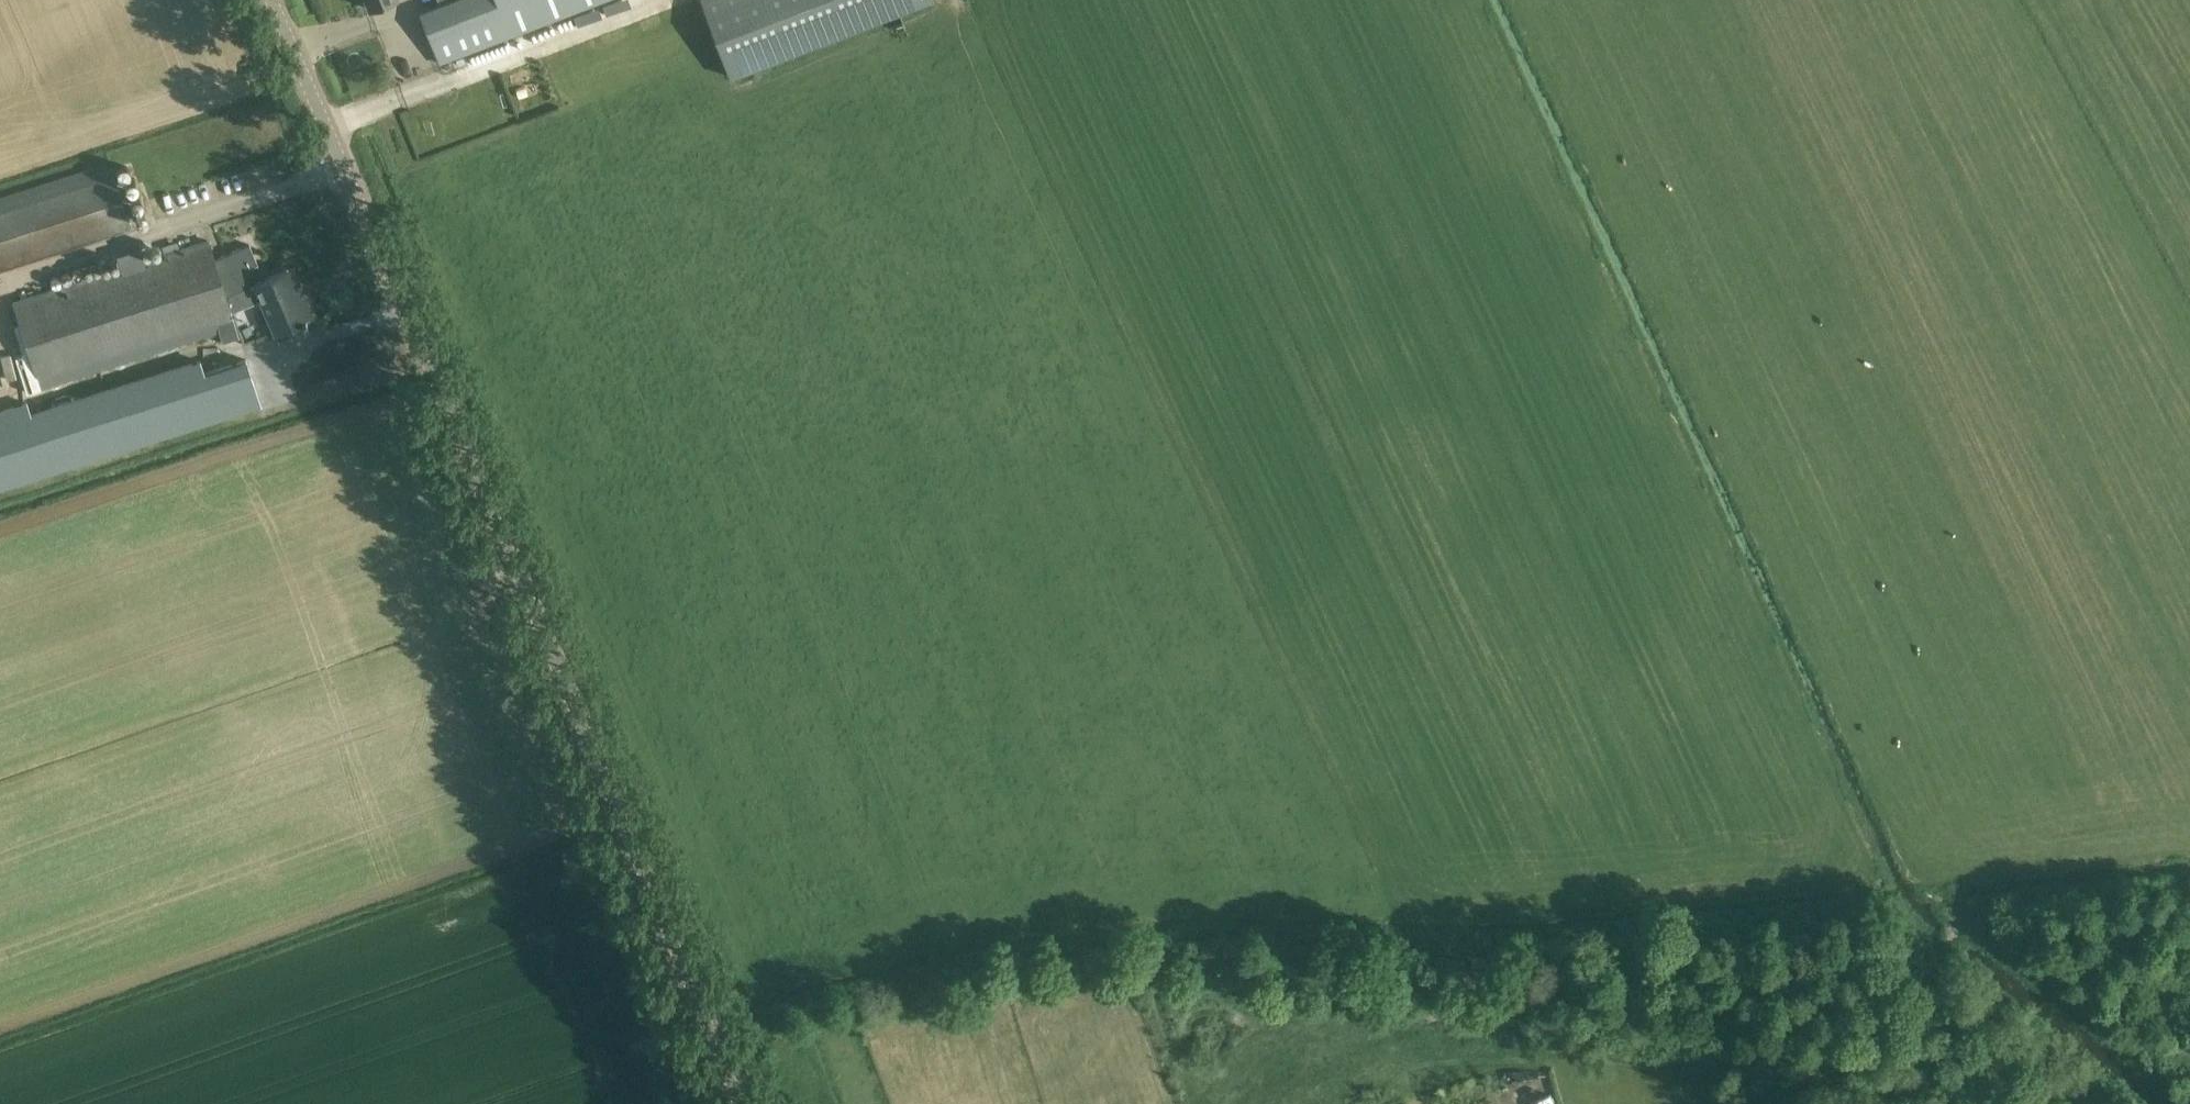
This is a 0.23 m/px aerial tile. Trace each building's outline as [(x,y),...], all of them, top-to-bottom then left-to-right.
[(369,9),(391,0),(365,0),(369,9)] [(420,13),(439,63),(601,0),(454,0),(420,13)] [(727,76),(923,0),(698,0),(727,76)] [(131,227),(111,168),(108,169),(106,163),(0,196),(0,268),(131,227)] [(165,254),(14,303),(30,352),(41,388),(215,333),(213,325),(216,324),(233,318),(230,310),(216,258),(208,241),(181,249),(165,254)] [(249,244),(216,258),(230,310),(261,297),(276,332),(292,324),(312,316),(304,297),(299,300),(286,269),(264,279),(249,244)] [(233,318),(216,324),(219,333),(222,341),(241,335),(235,318),(233,318)] [(260,405),(246,359),(204,372),(200,361),(30,415),(26,402),(0,410),(0,488),(260,405)]
